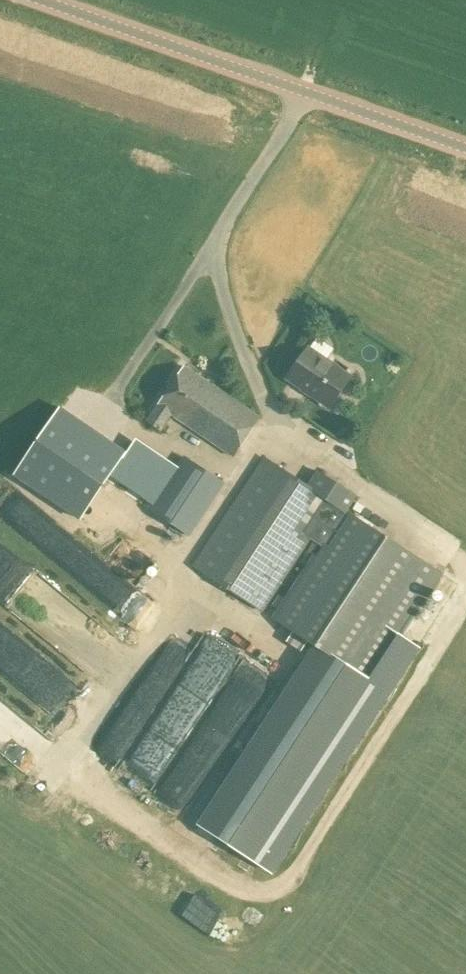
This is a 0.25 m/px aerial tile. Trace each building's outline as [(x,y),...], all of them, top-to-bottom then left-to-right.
[(331,407),(351,377),(308,348),(288,378),(331,407)] [(260,418),(185,366),(147,420),(161,429),(171,413),(234,456),(260,418)] [(88,415),(69,449),(110,473),(100,491),(144,516),(174,465),(88,415)] [(357,437),(352,433),(343,433),(339,440),(349,447),(357,437)] [(190,537),(225,482),(184,456),(149,510),(190,537)] [(404,553),(264,458),(193,565),(262,611),(311,538),(325,548),(276,620),(335,659),(372,682),(442,577),(404,553)] [(60,640),(85,606),(0,545),(0,596),(60,640)] [(231,755),(205,791),(217,799),(230,780),(229,779),(241,763),(231,755)] [(160,795),(185,807),(198,779),(173,767),(160,795)]
